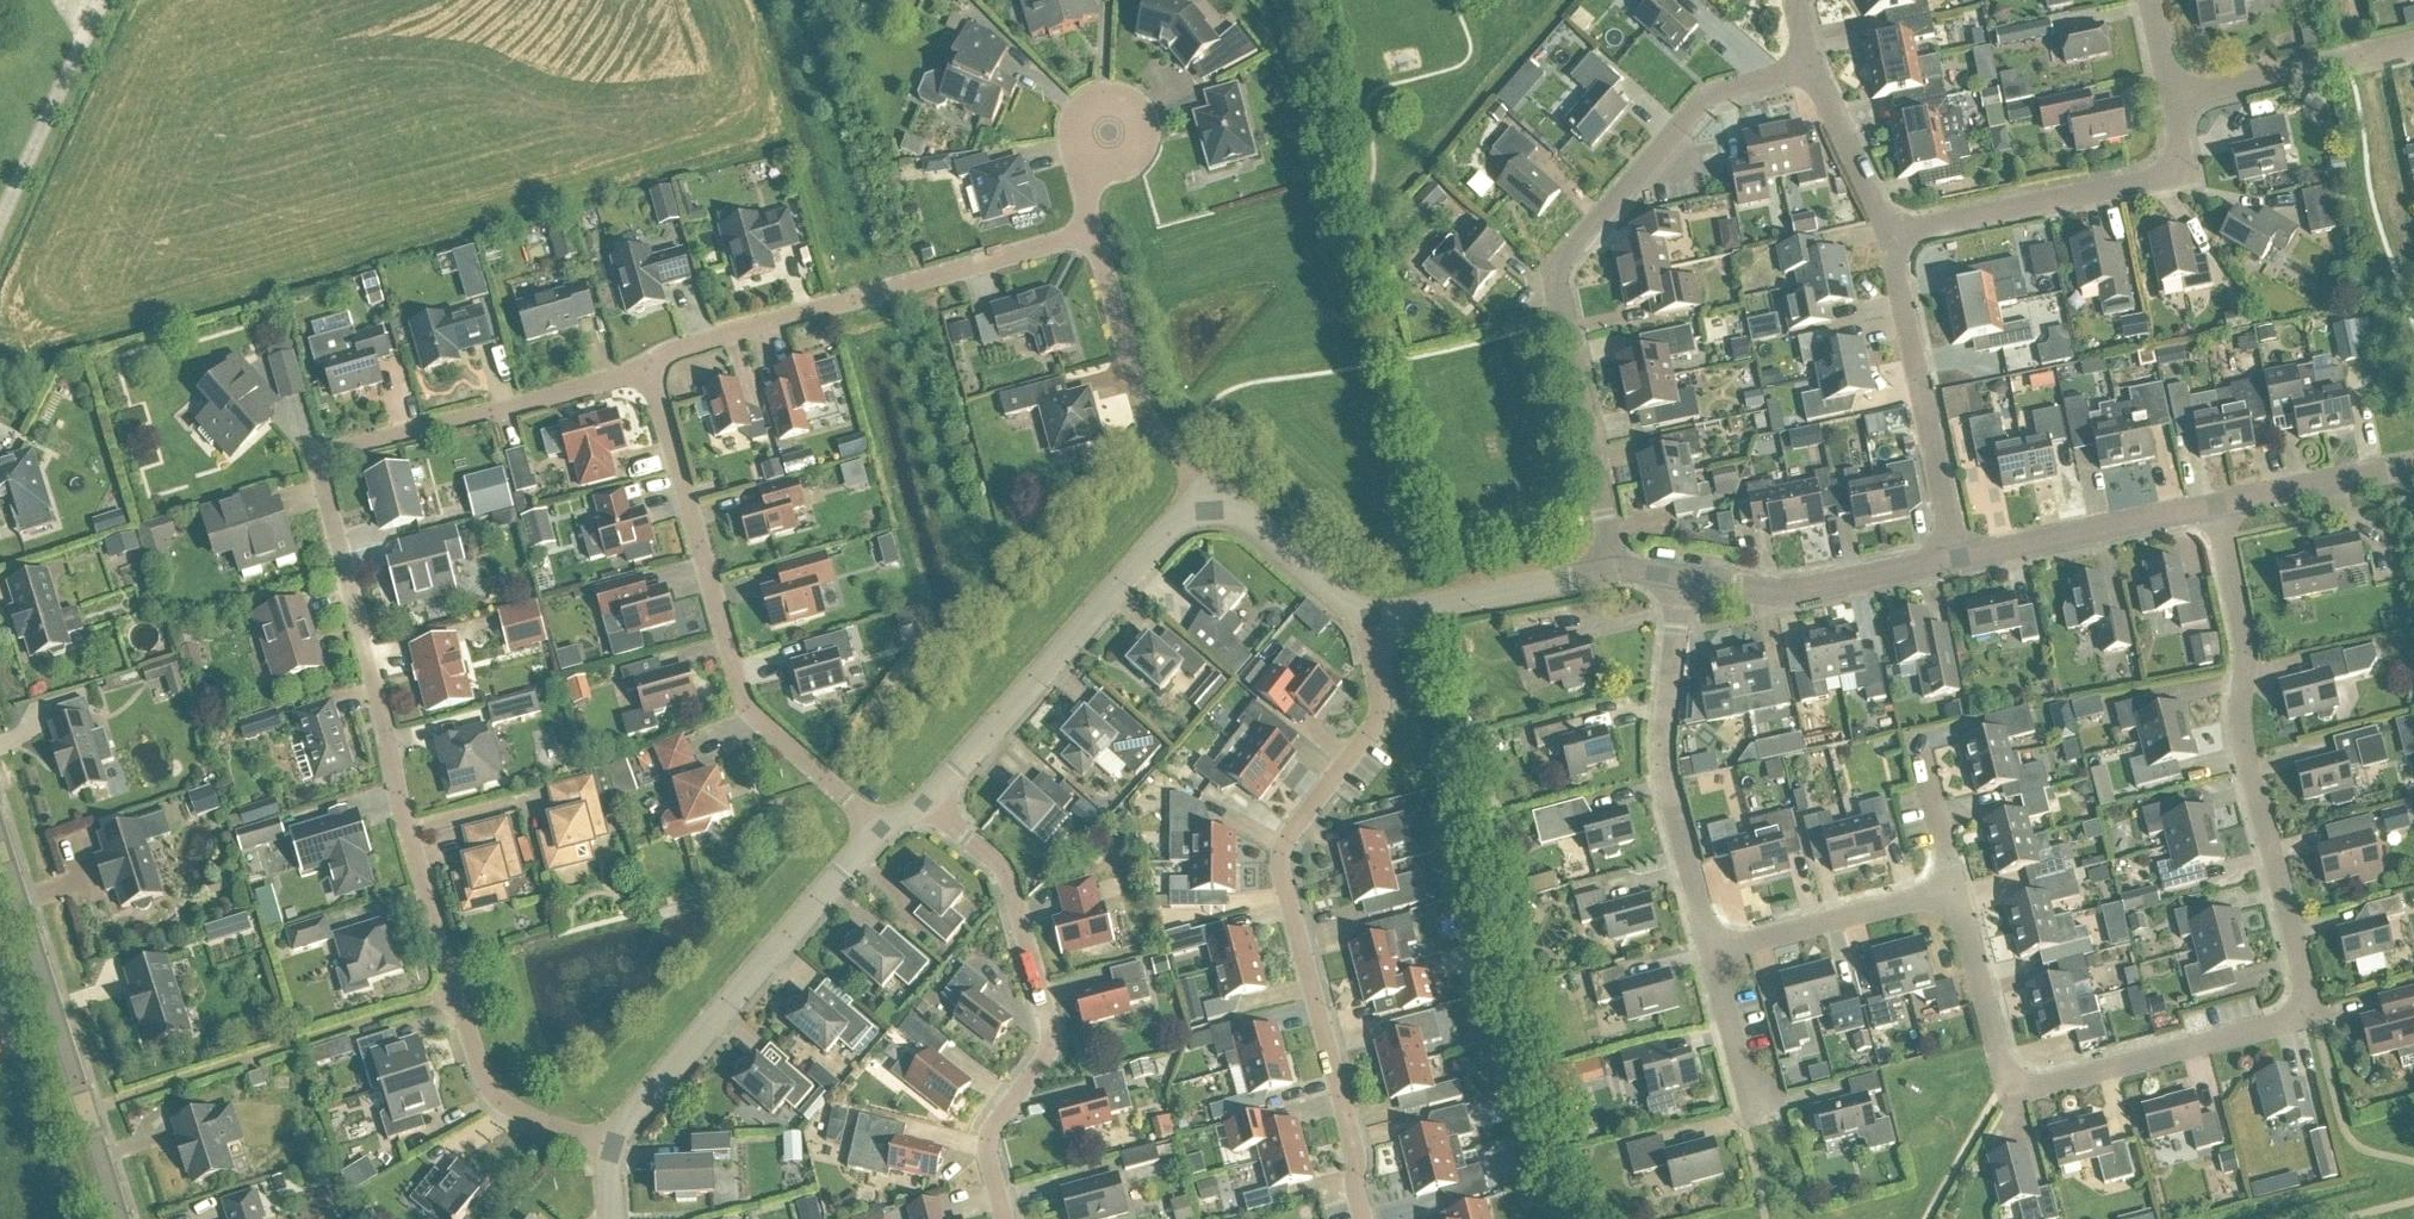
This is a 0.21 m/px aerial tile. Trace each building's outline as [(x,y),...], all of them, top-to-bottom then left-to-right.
[(1021,1),(1033,40),(1049,35),(1050,39),(1084,29),(1083,25),(1099,20),(1095,5),(1110,1),(1110,0),(1024,0),(1021,1)] [(1238,29),(1219,44),(1204,26),(1206,24),(1194,9),(1175,3),(1174,6),(1155,0),(1149,0),(1138,40),(1161,47),(1161,48),(1162,49),(1163,47),(1171,52),(1169,53),(1170,55),(1171,54),(1187,73),(1209,54),(1224,73),(1258,54),(1238,29)] [(1698,29),(1665,0),(1647,0),(1651,4),(1636,22),(1652,36),(1653,34),(1676,54),(1698,29)] [(1869,17),(1864,18),(1865,19),(1885,15),(1888,28),(1907,24),(1930,19),(1926,0),(1927,0),(1866,0),(1869,17)] [(2049,13),(2072,8),(2070,0),(2047,0),(2049,13)] [(2202,31),(2246,22),(2243,5),(2256,2),(2257,0),(2196,0),(2202,31)] [(1880,30),(1882,43),(1861,48),(1861,49),(1866,48),(1871,74),(1917,65),(1913,44),(1934,39),(1930,19),(1907,24),(1888,28),(1880,30)] [(1996,34),(1999,49),(2054,38),(2050,23),(1996,34)] [(998,78),(1009,52),(990,34),(968,25),(953,61),(961,64),(955,77),(951,75),(947,83),(935,78),(927,81),(920,97),(923,105),(938,111),(945,108),(948,104),(966,111),(964,114),(993,126),(1004,100),(1011,102),(1017,87),(998,78)] [(2066,66),(2109,57),(2103,28),(2060,37),(2066,66)] [(1984,29),(1973,30),(1976,46),(1986,44),(1984,29)] [(1991,51),(1973,54),(1975,64),(1992,60),(1991,51)] [(1609,98),(1622,84),(1592,57),(1571,80),(1591,98),(1565,127),(1592,150),(1626,112),(1609,98)] [(1939,61),(1917,65),(1871,74),(1877,100),(1872,101),(1872,102),(1892,98),(1895,111),(1905,109),(1947,101),(1939,61)] [(1210,174),(1227,169),(1226,166),(1254,158),(1243,119),(1246,119),(1238,88),(1207,97),(1212,115),(1198,119),(1209,156),(1205,157),(1210,174)] [(1998,91),(1979,95),(1983,112),(2002,108),(1998,91)] [(2090,96),(2075,100),(2040,107),(2045,133),(2073,127),(2079,155),(2100,150),(2099,146),(2126,140),(2119,105),(2093,111),(2090,96)] [(1905,109),(1907,122),(1887,127),(1887,128),(1892,127),(1897,153),(1944,143),(1944,142),(1965,138),(1960,113),(1950,115),(1947,101),(1905,109)] [(2009,126),(2034,121),(2031,105),(2006,110),(2009,126)] [(1498,106),(1489,115),(1500,126),(1509,117),(1498,106)] [(2281,153),(2291,151),(2284,120),(2251,127),(2255,148),(2236,152),(2243,182),(2286,173),(2281,153)] [(1806,151),(1801,127),(1773,133),(1783,180),(1797,177),(1800,190),(1827,184),(1820,149),(1806,151)] [(1527,165),(1538,153),(1512,131),(1493,153),(1514,171),(1498,188),(1514,202),(1516,200),(1539,220),(1561,195),(1527,165)] [(2000,157),(2010,155),(2006,132),(1995,134),(2000,157)] [(1773,133),(1744,139),(1749,163),(1731,166),(1740,208),(1769,202),(1766,183),(1783,180),(1773,133)] [(921,161),(928,147),(907,138),(901,152),(921,161)] [(1969,162),(1965,138),(1944,142),(1944,143),(1897,153),(1903,179),(1898,180),(1898,181),(1919,177),(1921,190),(1964,182),(1960,164),(1969,162)] [(1036,207),(1032,194),(1029,195),(1020,163),(992,171),(988,157),(955,166),(960,182),(973,178),(976,186),(974,189),(982,217),(985,219),(986,223),(1018,214),(1019,217),(1032,213),(1036,207)] [(923,163),(925,178),(953,175),(950,159),(923,163)] [(2344,159),(2329,162),(2333,181),(2348,178),(2344,159)] [(1844,182),(1835,184),(1839,201),(1848,199),(1844,182)] [(1431,186),(1415,203),(1429,216),(1445,198),(1431,186)] [(680,223),(671,190),(651,196),(660,228),(680,223)] [(2302,195),(2311,237),(2334,232),(2325,190),(2302,195)] [(694,213),(690,198),(681,201),(688,224),(706,219),(703,210),(694,213)] [(2264,213),(2257,226),(2238,215),(2223,241),(2263,265),(2273,248),(2285,255),(2298,233),(2264,213)] [(770,254),(799,246),(790,214),(761,222),(760,218),(722,229),(728,249),(731,248),(741,283),(776,273),(770,254)] [(1796,239),(1818,235),(1814,216),(1792,221),(1796,239)] [(1622,281),(1669,271),(1663,244),(1681,240),(1677,220),(1636,228),(1640,248),(1616,253),(1622,281)] [(1495,259),(1505,247),(1480,225),(1462,246),(1453,238),(1424,272),(1445,291),(1452,283),(1474,302),(1497,276),(1486,266),(1494,257),(1495,259)] [(580,246),(575,229),(550,236),(558,264),(582,257),(582,256),(585,255),(582,246),(580,246)] [(2186,295),(2215,289),(2208,259),(2191,262),(2185,233),(2152,239),(2163,286),(2183,282),(2186,295)] [(2133,313),(2131,301),(2121,251),(2104,254),(2101,240),(2071,246),(2081,293),(2099,289),(2105,319),(2133,313)] [(1818,258),(1815,244),(1779,251),(1785,277),(1798,274),(1801,289),(1848,279),(1843,253),(1818,258)] [(2036,276),(2059,274),(2055,244),(2032,247),(2036,276)] [(644,314),(646,310),(666,304),(662,290),(692,281),(684,252),(653,260),(651,250),(613,261),(628,315),(635,313),(639,316),(644,314)] [(1751,269),(1755,269),(1752,254),(1736,257),(1740,277),(1752,275),(1751,269)] [(2017,306),(2013,285),(2023,283),(2018,262),(1972,271),(1973,272),(1985,270),(1987,283),(1941,293),(1941,294),(1946,293),(1952,319),(2017,306)] [(460,269),(469,299),(490,293),(481,263),(460,269)] [(1672,286),(1669,271),(1622,281),(1627,309),(1652,304),(1655,318),(1701,309),(1696,281),(1672,286)] [(370,309),(385,305),(377,275),(362,280),(370,309)] [(1854,305),(1848,279),(1801,289),(1804,303),(1785,307),(1791,334),(1832,325),(1829,310),(1854,305)] [(595,317),(585,282),(566,288),(568,293),(519,307),(529,343),(579,329),(578,322),(595,317)] [(993,310),(995,317),(976,322),(984,350),(1005,344),(1005,343),(1029,336),(1037,340),(1041,356),(1040,356),(1041,358),(1076,349),(1063,303),(1058,304),(1049,299),(1047,294),(993,310)] [(2017,306),(1952,319),(1957,345),(1952,346),(1953,347),(1998,338),(2001,352),(1989,354),(1990,355),(2035,346),(2031,325),(2002,331),(1998,310),(2017,306)] [(419,325),(412,327),(426,373),(460,363),(457,354),(492,344),(482,309),(447,319),(447,317),(440,319),(433,316),(424,319),(419,325)] [(314,322),(317,335),(341,328),(337,316),(314,322)] [(2144,318),(2120,321),(2124,343),(2148,339),(2144,318)] [(1782,340),(1778,320),(1748,325),(1751,346),(1782,340)] [(2368,324),(2354,327),(2354,325),(2333,329),(2341,367),(2362,362),(2359,351),(2373,348),(2368,324)] [(970,325),(949,330),(954,348),(975,343),(970,325)] [(2257,330),(2260,346),(2275,344),(2272,328),(2257,330)] [(1691,329),(1676,332),(1640,340),(1643,356),(1619,361),(1625,389),(1672,379),(1668,362),(1697,356),(1691,329)] [(383,331),(357,338),(355,331),(310,344),(317,368),(325,366),(335,399),(383,385),(377,362),(391,358),(383,331)] [(2252,331),(2231,336),(2235,354),(2256,349),(2252,331)] [(1862,344),(1837,349),(1834,334),(1798,341),(1804,368),(1817,365),(1820,380),(1867,370),(1862,344)] [(1734,366),(1751,363),(1747,341),(1731,344),(1734,366)] [(2037,353),(2039,368),(2075,361),(2073,347),(2037,353)] [(2157,354),(2159,369),(2186,365),(2184,350),(2157,354)] [(307,397),(295,355),(270,362),(282,404),(307,397)] [(2122,356),(2109,360),(2111,372),(2119,371),(2123,365),(2122,356)] [(276,404),(238,361),(225,372),(227,375),(213,387),(227,402),(216,411),(219,414),(197,433),(211,449),(219,442),(232,457),(258,434),(255,430),(269,418),(265,414),(276,404)] [(815,370),(813,364),(779,373),(783,389),(768,394),(781,442),(810,434),(805,414),(826,408),(822,394),(815,370)] [(836,364),(815,370),(822,394),(843,389),(836,364)] [(2312,369),(2296,372),(2264,379),(2274,424),(2294,420),(2299,441),(2326,436),(2314,377),(2312,369)] [(1781,370),(1763,374),(1766,388),(1784,384),(1781,370)] [(1867,370),(1820,380),(1823,394),(1802,399),(1808,425),(1845,417),(1842,402),(1873,396),(1867,370)] [(2341,371),(2314,377),(2326,436),(2354,430),(2345,389),(2344,389),(2341,371)] [(1676,397),(1672,379),(1625,389),(1631,418),(1655,412),(1659,429),(1700,421),(1694,393),(1676,397)] [(2232,392),(2216,395),(2228,456),(2255,450),(2250,425),(2266,422),(2258,383),(2231,389),(2232,392)] [(769,440),(761,412),(747,416),(738,385),(707,393),(715,419),(711,420),(716,439),(750,430),(754,444),(769,440)] [(2131,405),(2116,408),(2128,467),(2156,461),(2150,432),(2170,428),(2162,386),(2129,393),(2131,405)] [(2228,456),(2216,395),(2189,400),(2186,387),(2168,390),(2178,439),(2195,435),(2201,461),(2228,456)] [(1039,411),(1033,390),(1001,399),(1006,420),(1039,411)] [(1055,454),(1101,441),(1089,395),(1043,408),(1055,454)] [(1746,412),(1761,409),(1759,395),(1743,397),(1746,412)] [(2092,426),(2086,399),(2064,404),(2070,430),(2092,426)] [(1771,401),(1775,429),(1785,428),(1781,400),(1771,401)] [(2100,408),(2101,417),(2091,419),(2093,431),(2092,431),(2101,472),(2128,467),(2116,408),(2116,405),(2100,408)] [(2022,446),(2030,487),(2058,481),(2051,447),(2067,444),(2060,411),(2033,417),(2038,443),(2022,446)] [(627,450),(618,415),(562,429),(571,464),(576,463),(582,488),(616,480),(609,454),(627,450)] [(1864,421),(1868,439),(1887,435),(1883,417),(1864,421)] [(2030,487),(2022,446),(2006,449),(2000,418),(1969,424),(1977,462),(1996,458),(2003,492),(2030,487)] [(1791,430),(1795,448),(1823,443),(1820,425),(1791,430)] [(1645,486),(1692,476),(1689,461),(1702,459),(1697,433),(1661,441),(1664,455),(1640,460),(1645,486)] [(866,437),(839,444),(843,458),(870,450),(866,437)] [(1914,438),(1905,440),(1907,454),(1916,453),(1914,438)] [(533,479),(525,451),(507,456),(518,496),(514,497),(519,516),(528,514),(523,495),(539,490),(535,478),(533,479)] [(13,493),(16,504),(10,506),(21,539),(56,528),(33,455),(4,464),(0,452),(0,497),(13,493)] [(781,464),(762,468),(767,485),(785,481),(781,464)] [(862,465),(842,470),(847,489),(867,483),(862,465)] [(1874,483),(1883,526),(1910,521),(1907,506),(1922,503),(1914,465),(1887,470),(1889,480),(1874,483)] [(383,531),(421,521),(408,469),(369,479),(383,531)] [(1713,476),(1718,500),(1735,497),(1739,486),(1736,471),(1713,476)] [(465,482),(476,522),(514,512),(504,472),(465,482)] [(1815,475),(1817,485),(1790,490),(1799,533),(1826,528),(1823,513),(1837,510),(1832,486),(1829,472),(1815,475)] [(1845,474),(1847,483),(1832,486),(1837,510),(1839,520),(1853,517),(1856,532),(1883,526),(1874,483),(1861,486),(1858,472),(1845,474)] [(1695,490),(1692,476),(1645,486),(1651,512),(1674,507),(1677,521),(1714,513),(1708,488),(1695,490)] [(767,508),(742,515),(750,545),(798,532),(792,512),(807,508),(799,482),(763,493),(767,508)] [(1747,489),(1750,505),(1739,507),(1742,526),(1754,524),(1756,535),(1771,533),(1772,538),(1799,533),(1790,490),(1776,493),(1774,483),(1747,489)] [(631,567),(656,560),(652,545),(654,545),(644,512),(631,516),(624,493),(596,501),(603,524),(598,525),(608,560),(628,554),(631,567)] [(232,541),(245,581),(264,575),(261,566),(277,561),(279,570),(298,564),(285,523),(280,525),(274,508),(248,515),(243,500),(204,512),(214,547),(232,541)] [(93,522),(99,540),(128,530),(123,513),(93,522)] [(556,546),(547,513),(522,520),(531,552),(556,546)] [(140,529),(150,563),(170,557),(166,543),(177,539),(171,520),(140,529)] [(401,548),(405,564),(393,567),(403,607),(455,593),(448,564),(463,561),(456,534),(401,548)] [(106,544),(112,562),(141,553),(136,535),(106,544)] [(2332,574),(2363,568),(2357,538),(2314,546),(2317,558),(2278,566),(2285,603),(2336,593),(2332,574)] [(893,539),(879,543),(883,554),(896,550),(893,539)] [(783,587),(764,592),(765,597),(763,600),(765,609),(769,611),(774,629),(795,623),(798,625),(806,623),(808,620),(826,615),(818,588),(834,584),(826,557),(779,570),(783,587)] [(2148,570),(2152,589),(2137,592),(2142,617),(2177,610),(2181,631),(2206,625),(2199,592),(2185,595),(2179,564),(2148,570)] [(1194,584),(1184,594),(1208,615),(1189,638),(1215,661),(1235,679),(1252,659),(1234,639),(1244,627),(1231,615),(1246,598),(1214,570),(1198,588),(1194,584)] [(67,649),(70,648),(67,638),(84,633),(77,612),(61,617),(48,575),(10,587),(18,610),(12,612),(22,641),(27,640),(33,659),(50,654),(54,659),(66,655),(67,649)] [(676,624),(666,589),(647,595),(642,579),(598,591),(611,641),(616,659),(644,651),(639,634),(676,624)] [(2071,586),(2075,603),(2070,604),(2066,608),(2064,613),(2068,633),(2098,627),(2104,655),(2131,650),(2125,617),(2110,620),(2102,580),(2071,586)] [(1309,598),(1297,612),(1321,633),(1333,619),(1309,598)] [(2022,645),(2039,642),(2033,610),(2016,613),(2013,598),(1966,607),(1973,641),(2020,632),(2022,645)] [(305,601),(260,616),(271,649),(264,651),(275,685),(326,669),(305,601)] [(499,615),(510,655),(549,645),(538,604),(499,615)] [(900,633),(914,629),(909,611),(896,615),(900,633)] [(1960,695),(1946,628),(1931,632),(1928,615),(1890,622),(1900,669),(1916,665),(1924,702),(1960,695)] [(180,653),(198,648),(206,645),(199,622),(171,631),(178,654),(180,653)] [(1857,629),(1830,635),(1839,681),(1855,677),(1859,694),(1866,693),(1868,704),(1887,700),(1878,659),(1862,657),(1857,629)] [(818,658),(792,665),(799,690),(791,692),(795,704),(804,709),(816,706),(814,698),(848,689),(841,666),(855,662),(847,634),(814,643),(818,658)] [(1207,668),(1169,634),(1157,647),(1146,637),(1137,648),(1142,652),(1129,666),(1161,694),(1182,670),(1195,682),(1207,668)] [(1597,674),(1589,643),(1570,648),(1566,634),(1521,645),(1528,673),(1546,668),(1551,686),(1563,683),(1565,692),(1570,695),(1583,691),(1585,687),(1583,678),(1597,674)] [(1803,641),(1805,650),(1786,654),(1791,677),(1795,676),(1802,706),(1829,700),(1825,684),(1839,681),(1830,635),(1803,641)] [(2191,642),(2197,672),(2216,668),(2209,638),(2191,642)] [(430,713),(471,703),(455,640),(414,650),(430,713)] [(180,653),(187,677),(205,671),(198,648),(180,653)] [(557,655),(562,675),(584,669),(579,649),(557,655)] [(1769,675),(1763,649),(1737,654),(1749,713),(1775,708),(1776,711),(1791,708),(1785,679),(1769,675)] [(2314,677),(2280,686),(2289,723),(2317,716),(2318,720),(2324,724),(2336,721),(2333,711),(2338,710),(2331,685),(2369,675),(2377,662),(2373,649),(2343,656),(2342,653),(2310,661),(2314,677)] [(1286,653),(1255,693),(1285,716),(1295,704),(1310,716),(1315,720),(1342,685),(1327,673),(1322,680),(1286,653)] [(1700,685),(1702,696),(1689,698),(1686,730),(1736,719),(1749,716),(1749,713),(1737,654),(1710,660),(1714,682),(1700,685)] [(144,672),(148,685),(181,675),(177,661),(144,672)] [(698,700),(689,669),(673,674),(673,673),(664,676),(660,662),(622,672),(628,695),(639,692),(645,713),(623,719),(628,740),(658,731),(655,718),(655,719),(665,716),(667,711),(667,709),(698,700)] [(1256,662),(1241,681),(1252,690),(1267,671),(1256,662)] [(1215,676),(1202,691),(1214,701),(1227,686),(1215,676)] [(568,684),(575,708),(593,703),(586,679),(568,684)] [(2073,702),(2078,718),(2107,710),(2102,693),(2073,702)] [(489,709),(494,729),(542,716),(536,696),(489,709)] [(2190,733),(2183,707),(2153,715),(2149,700),(2114,709),(2121,735),(2138,731),(2141,746),(2190,733)] [(58,710),(63,725),(52,729),(58,747),(54,749),(64,782),(68,781),(73,797),(107,786),(102,768),(115,763),(105,732),(97,735),(86,701),(58,710)] [(352,770),(332,705),(301,715),(306,730),(301,732),(312,766),(317,764),(321,780),(352,770)] [(1244,729),(1232,744),(1277,780),(1296,756),(1289,751),(1299,739),(1254,705),(1238,725),(1244,729)] [(1075,748),(1064,761),(1084,778),(1095,766),(1096,767),(1108,754),(1136,779),(1162,750),(1121,714),(1119,717),(1109,729),(1088,710),(1085,713),(1082,710),(1072,721),(1077,725),(1064,739),(1075,748)] [(1989,736),(1963,743),(1970,770),(2018,757),(2017,755),(2012,757),(2009,743),(2035,736),(2028,710),(1985,721),(1989,736)] [(2397,726),(2402,745),(2413,742),(2413,728),(2412,722),(2397,726)] [(1578,741),(1574,725),(1534,735),(1538,752),(1548,750),(1550,760),(1565,756),(1572,782),(1588,778),(1586,772),(1614,765),(1605,734),(1578,741)] [(2347,773),(2361,769),(2362,773),(2389,766),(2381,739),(2380,740),(2377,730),(2333,742),(2337,758),(2296,769),(2305,804),(2330,798),(2333,806),(2337,809),(2351,806),(2354,801),(2352,792),(2347,773)] [(486,787),(505,782),(501,763),(497,764),(488,732),(440,744),(448,774),(445,775),(450,796),(482,788),(481,784),(485,783),(486,787)] [(2190,733),(2141,746),(2145,760),(2129,765),(2136,791),(2170,782),(2166,767),(2197,759),(2190,733)] [(654,751),(667,781),(697,767),(684,737),(654,751)] [(1759,766),(1782,761),(1778,741),(1755,746),(1759,766)] [(1488,759),(1489,743),(1470,742),(1469,758),(1488,759)] [(1232,744),(1215,767),(1205,759),(1195,772),(1222,793),(1232,781),(1259,803),(1277,780),(1232,744)] [(1695,778),(1719,773),(1716,756),(1691,761),(1695,778)] [(2021,772),(2018,757),(1970,770),(1977,797),(2002,790),(2005,804),(2021,800),(2044,794),(2050,792),(2043,766),(2021,772)] [(639,793),(628,763),(607,770),(618,801),(639,793)] [(1014,796),(1002,810),(1033,838),(1044,847),(1068,820),(1063,815),(1073,803),(1043,776),(1030,791),(1018,782),(1009,792),(1014,796)] [(713,824),(731,819),(719,777),(677,788),(684,814),(669,818),(664,826),(665,829),(663,830),(665,835),(666,835),(667,838),(676,843),(707,834),(713,824)] [(553,792),(556,806),(560,820),(553,822),(556,836),(542,839),(551,872),(579,865),(576,851),(594,846),(593,840),(607,837),(593,782),(553,792)] [(2086,782),(2073,786),(2076,794),(2082,797),(2091,795),(2086,782)] [(213,788),(190,796),(198,821),(221,813),(213,788)] [(2024,814),(1984,824),(1992,851),(2032,841),(2028,823),(2050,818),(2044,794),(2021,800),(2024,814)] [(1171,865),(1192,865),(1235,866),(1236,836),(1201,836),(1200,806),(1183,796),(1172,796),(1171,865)] [(240,813),(241,817),(230,820),(234,831),(244,827),(244,828),(282,816),(277,801),(240,813)] [(1096,812),(1083,801),(1076,810),(1088,821),(1096,812)] [(1863,822),(1849,826),(1860,868),(1886,861),(1882,847),(1897,843),(1886,801),(1859,808),(1863,822)] [(2217,837),(2211,811),(2180,819),(2176,804),(2142,813),(2149,839),(2165,835),(2169,850),(2217,837)] [(1626,812),(1589,822),(1585,805),(1536,818),(1544,846),(1585,835),(1591,856),(1604,852),(1606,858),(1610,861),(1617,859),(1620,854),(1618,849),(1635,844),(1626,812)] [(1112,827),(1121,836),(1135,822),(1125,813),(1112,827)] [(1802,856),(1799,844),(1791,813),(1750,824),(1753,838),(1764,880),(1791,873),(1787,859),(1802,856)] [(1831,815),(1818,818),(1805,822),(1816,864),(1829,860),(1833,875),(1860,868),(1849,826),(1834,830),(1831,815)] [(338,898),(350,895),(373,888),(363,856),(369,854),(358,816),(295,835),(306,873),(328,866),(338,898)] [(1371,825),(1375,840),(1341,849),(1348,878),(1390,867),(1386,851),(1412,844),(1405,816),(1371,825)] [(2387,837),(2401,834),(2397,816),(2382,820),(2387,837)] [(134,907),(137,911),(141,913),(146,913),(150,910),(153,906),(152,901),(164,897),(147,845),(171,837),(165,817),(100,838),(106,857),(97,860),(108,894),(117,891),(123,910),(134,907)] [(2330,849),(2317,852),(2326,886),(2359,878),(2361,887),(2382,881),(2371,839),(2377,838),(2372,819),(2325,831),(2330,849)] [(467,834),(471,847),(474,861),(467,863),(471,877),(457,880),(465,914),(494,906),(490,892),(509,888),(507,882),(521,878),(507,823),(467,834)] [(1753,838),(1739,842),(1734,823),(1708,830),(1716,862),(1730,859),(1738,887),(1764,880),(1753,838)] [(285,840),(280,824),(239,836),(244,853),(285,840)] [(1432,853),(1448,849),(1445,834),(1429,837),(1432,853)] [(2032,841),(1992,851),(1999,878),(2025,871),(2029,885),(2066,876),(2060,850),(2050,852),(2046,837),(2032,841)] [(2217,837),(2169,850),(2173,864),(2156,868),(2163,895),(2198,886),(2194,871),(2224,863),(2217,837)] [(536,867),(528,840),(519,843),(527,870),(536,867)] [(1171,887),(1171,894),(1171,910),(1200,910),(1200,895),(1235,895),(1235,866),(1192,865),(1192,882),(1182,882),(1171,887)] [(924,870),(919,868),(913,868),(908,871),(906,877),(906,882),(909,887),(906,891),(925,907),(915,919),(947,946),(966,924),(952,912),(964,898),(952,888),(956,884),(942,872),(939,876),(927,866),(924,870)] [(1390,867),(1348,878),(1356,906),(1389,897),(1393,912),(1427,904),(1420,875),(1394,882),(1390,867)] [(2033,899),(2006,906),(2013,933),(2054,923),(2053,922),(2050,907),(2081,899),(2077,883),(2086,881),(2084,871),(2066,876),(2029,885),(2033,899)] [(2128,912),(2162,902),(2156,884),(2123,894),(2128,912)] [(1070,922),(1057,925),(1065,955),(1112,943),(1103,910),(1099,911),(1092,885),(1062,893),(1070,922)] [(273,889),(256,894),(268,933),(285,928),(273,889)] [(1604,894),(1576,901),(1583,927),(1605,921),(1609,935),(1606,940),(1622,950),(1628,940),(1658,932),(1649,898),(1608,909),(1604,894)] [(2114,945),(2133,940),(2123,900),(2104,905),(2114,945)] [(2366,909),(2353,929),(2338,932),(2347,967),(2356,965),(2360,978),(2384,972),(2381,958),(2392,955),(2384,924),(2403,919),(2398,901),(2366,909)] [(1527,925),(1537,912),(1523,902),(1514,915),(1527,925)] [(2245,940),(2238,914),(2207,922),(2203,907),(2174,915),(2181,942),(2192,939),(2196,953),(2245,940)] [(2053,922),(2054,923),(2013,933),(2020,960),(2040,955),(2044,969),(2057,966),(2083,959),(2093,956),(2087,930),(2075,933),(2071,917),(2053,922)] [(1417,946),(1414,934),(1410,918),(1382,925),(1386,940),(1352,949),(1359,978),(1412,964),(1408,948),(1417,946)] [(247,919),(206,932),(211,947),(252,933),(247,919)] [(286,932),(293,955),(334,943),(327,920),(286,932)] [(401,973),(386,923),(336,938),(346,972),(340,974),(347,997),(370,990),(368,983),(401,973)] [(1217,974),(1258,963),(1251,934),(1217,944),(1213,929),(1179,938),(1184,953),(1209,946),(1217,974)] [(864,939),(859,937),(853,937),(849,940),(846,946),(847,951),(850,956),(846,960),(883,992),(895,977),(910,990),(930,966),(898,938),(887,951),(868,935),(864,939)] [(2245,940),(2196,953),(2200,968),(2184,972),(2191,1001),(2226,991),(2221,974),(2252,966),(2245,940)] [(1934,988),(1922,943),(1897,949),(1910,996),(1923,993),(1926,1007),(1936,1005),(1940,1017),(1960,1012),(1952,983),(1934,988)] [(1897,949),(1873,955),(1885,1000),(1868,1005),(1875,1033),(1898,1027),(1893,1010),(1901,1008),(1898,999),(1910,996),(1897,949)] [(2101,957),(2084,961),(2087,971),(2103,967),(2101,957)] [(1152,963),(1156,979),(1171,975),(1167,959),(1152,963)] [(2061,980),(2028,989),(2035,1016),(2094,1000),(2075,1005),(2071,989),(2090,984),(2087,971),(2084,961),(2083,959),(2057,966),(2061,980)] [(166,962),(129,974),(139,1004),(134,1006),(141,1026),(145,1025),(152,1046),(189,1034),(166,962)] [(1217,974),(1224,1002),(1204,1007),(1208,1023),(1236,1015),(1232,1000),(1266,991),(1258,963),(1217,974)] [(1416,979),(1412,964),(1359,978),(1367,1006),(1400,997),(1404,1012),(1438,1003),(1431,975),(1416,979)] [(1115,988),(1077,998),(1085,1027),(1131,1015),(1129,1008),(1152,1002),(1142,965),(1111,973),(1115,988)] [(1864,1030),(1855,993),(1837,997),(1829,967),(1805,973),(1818,1020),(1831,1017),(1836,1037),(1864,1030)] [(961,1013),(956,1018),(994,1047),(1013,1023),(980,998),(989,987),(965,969),(942,998),(961,1013)] [(1678,1009),(1669,977),(1628,988),(1623,970),(1591,979),(1598,1008),(1624,1001),(1629,1022),(1678,1009)] [(1781,979),(1786,999),(1774,1012),(1785,1056),(1801,1052),(1800,1046),(1810,1044),(1805,1024),(1818,1020),(1805,973),(1781,979)] [(1466,994),(1473,998),(1480,997),(1484,990),(1483,982),(1476,979),(1468,980),(1464,987),(1466,994)] [(2130,988),(2138,1014),(2152,1010),(2144,984),(2130,988)] [(2413,1023),(2413,991),(2377,1001),(2381,1017),(2361,1022),(2371,1059),(2397,1052),(2402,1071),(2413,1067),(2413,1026),(2413,1023)] [(919,998),(911,1007),(924,1018),(931,1009),(919,998)] [(808,1004),(803,1002),(798,1002),(793,1005),(790,1011),(791,1016),(794,1021),(791,1025),(827,1057),(839,1042),(854,1055),(874,1031),(842,1003),(831,1017),(812,1000),(808,1004)] [(2105,1042),(2094,1000),(2035,1016),(2042,1043),(2075,1034),(2079,1048),(2105,1042)] [(1442,1042),(1435,1014),(1380,1028),(1384,1043),(1377,1045),(1384,1074),(1426,1063),(1422,1047),(1442,1042)] [(930,1056),(920,1069),(908,1059),(896,1073),(908,1083),(907,1084),(947,1116),(971,1085),(938,1059),(949,1046),(912,1017),(900,1033),(930,1056)] [(1243,1070),(1285,1058),(1277,1030),(1243,1039),(1239,1024),(1211,1032),(1211,1034),(1191,1039),(1190,1046),(1192,1054),(1215,1047),(1218,1060),(1226,1058),(1230,1073),(1243,1070)] [(396,1034),(358,1045),(374,1094),(435,1075),(431,1067),(424,1060),(423,1061),(417,1039),(415,1039),(416,1043),(400,1048),(396,1034)] [(1856,1055),(1873,1052),(1869,1035),(1852,1039),(1856,1055)] [(350,1041),(330,1047),(335,1062),(355,1056),(350,1041)] [(1699,1090),(1690,1058),(1659,1066),(1655,1050),(1622,1058),(1629,1085),(1646,1081),(1652,1102),(1649,1106),(1651,1114),(1652,1117),(1676,1111),(1672,1097),(1699,1090)] [(1601,1055),(1550,1067),(1566,1133),(1594,1127),(1589,1105),(1582,1107),(1577,1084),(1607,1077),(1601,1055)] [(1285,1058),(1243,1070),(1250,1097),(1225,1104),(1229,1120),(1263,1111),(1259,1096),(1292,1087),(1285,1058)] [(755,1066),(750,1063),(744,1064),(739,1067),(737,1072),(737,1078),(741,1083),(737,1086),(749,1097),(745,1100),(759,1112),(762,1108),(774,1118),(786,1104),(796,1112),(815,1091),(787,1067),(777,1078),(759,1062),(755,1066)] [(1150,1063),(1130,1067),(1134,1085),(1154,1080),(1150,1063)] [(1433,1090),(1426,1063),(1384,1074),(1392,1102),(1425,1093),(1429,1108),(1463,1099),(1459,1084),(1433,1090)] [(267,1087),(263,1073),(249,1077),(254,1091),(267,1087)] [(2285,1073),(2256,1080),(2267,1123),(2291,1117),(2293,1127),(2313,1122),(2303,1084),(2289,1088),(2285,1073)] [(1098,1097),(1058,1107),(1066,1137),(1112,1125),(1110,1118),(1133,1112),(1123,1074),(1094,1082),(1098,1097)] [(435,1075),(374,1094),(374,1095),(386,1091),(392,1109),(381,1118),(389,1143),(427,1131),(422,1116),(438,1111),(439,1115),(441,1114),(434,1093),(435,1092),(436,1083),(435,1075)] [(1853,1101),(1816,1110),(1825,1145),(1858,1136),(1859,1141),(1866,1143),(1869,1153),(1895,1146),(1888,1123),(1875,1127),(1867,1098),(1881,1094),(1877,1077),(1849,1084),(1853,1101)] [(822,1090),(800,1116),(810,1125),(832,1099),(822,1090)] [(2196,1153),(2223,1146),(2215,1116),(2199,1121),(2193,1097),(2142,1110),(2151,1143),(2191,1133),(2196,1153)] [(1426,1135),(1402,1141),(1409,1170),(1451,1159),(1462,1156),(1459,1141),(1473,1137),(1465,1109),(1432,1117),(1426,1135)] [(844,1134),(849,1113),(833,1110),(829,1130),(844,1134)] [(214,1116),(213,1113),(176,1124),(182,1142),(178,1143),(188,1173),(192,1172),(196,1185),(234,1173),(229,1157),(227,1158),(223,1146),(241,1140),(231,1111),(214,1116)] [(1162,1136),(1178,1131),(1172,1113),(1156,1118),(1162,1136)] [(1263,1164),(1305,1152),(1297,1124),(1277,1130),(1273,1115),(1226,1128),(1234,1155),(1259,1148),(1263,1164)] [(904,1143),(907,1128),(861,1118),(849,1170),(889,1180),(891,1171),(936,1182),(943,1152),(904,1143)] [(2067,1127),(2053,1131),(2054,1133),(2051,1134),(2059,1168),(2097,1158),(2104,1187),(2134,1179),(2125,1145),(2109,1149),(2101,1120),(2068,1129),(2067,1127)] [(803,1165),(802,1135),(784,1136),(785,1166),(803,1165)] [(2318,1188),(2339,1182),(2327,1136),(2311,1140),(2320,1171),(2313,1173),(2318,1188)] [(1710,1145),(1667,1156),(1662,1139),(1627,1149),(1635,1178),(1669,1169),(1675,1194),(1692,1189),(1691,1185),(1719,1178),(1710,1145)] [(696,1165),(658,1167),(660,1198),(678,1197),(678,1203),(696,1202),(696,1196),(714,1196),(713,1164),(730,1164),(729,1143),(695,1145),(696,1165)] [(1156,1148),(1135,1153),(1122,1157),(1126,1173),(1160,1164),(1156,1148)] [(1305,1152),(1263,1164),(1271,1191),(1244,1198),(1249,1214),(1283,1205),(1279,1190),(1313,1181),(1305,1152)] [(2023,1152),(1991,1161),(2004,1209),(2018,1205),(2022,1218),(2058,1218),(2050,1190),(2034,1194),(2023,1152)] [(2223,1178),(2239,1174),(2234,1154),(2218,1158),(2223,1178)] [(351,1187),(380,1174),(371,1156),(343,1168),(351,1187)] [(1451,1159),(1409,1170),(1417,1198),(1451,1190),(1455,1205),(1488,1196),(1481,1168),(1455,1174),(1451,1159)] [(490,1186),(486,1191),(456,1166),(455,1167),(459,1170),(448,1182),(436,1172),(411,1203),(430,1218),(431,1218),(443,1213),(450,1218),(465,1218),(467,1216),(468,1217),(472,1216),(475,1214),(478,1210),(480,1206),(480,1202),(479,1202),(491,1187),(490,1186)] [(284,1178),(273,1181),(278,1196),(289,1193),(284,1178)] [(1128,1215),(1118,1178),(1063,1192),(1070,1218),(1114,1218),(1128,1215)] [(2255,1204),(2270,1200),(2264,1180),(2250,1184),(2255,1204)] [(1203,1205),(1221,1199),(1216,1181),(1197,1186),(1203,1205)] [(258,1193),(226,1203),(231,1218),(266,1218),(258,1193)] [(1175,1218),(1193,1218),(1188,1199),(1171,1204),(1175,1218)] [(801,1218),(820,1218),(821,1218),(816,1200),(798,1205),(801,1218)] [(940,1204),(910,1212),(912,1218),(944,1218),(940,1204)] [(1485,1206),(1448,1216),(1449,1218),(1489,1218),(1485,1206)]
